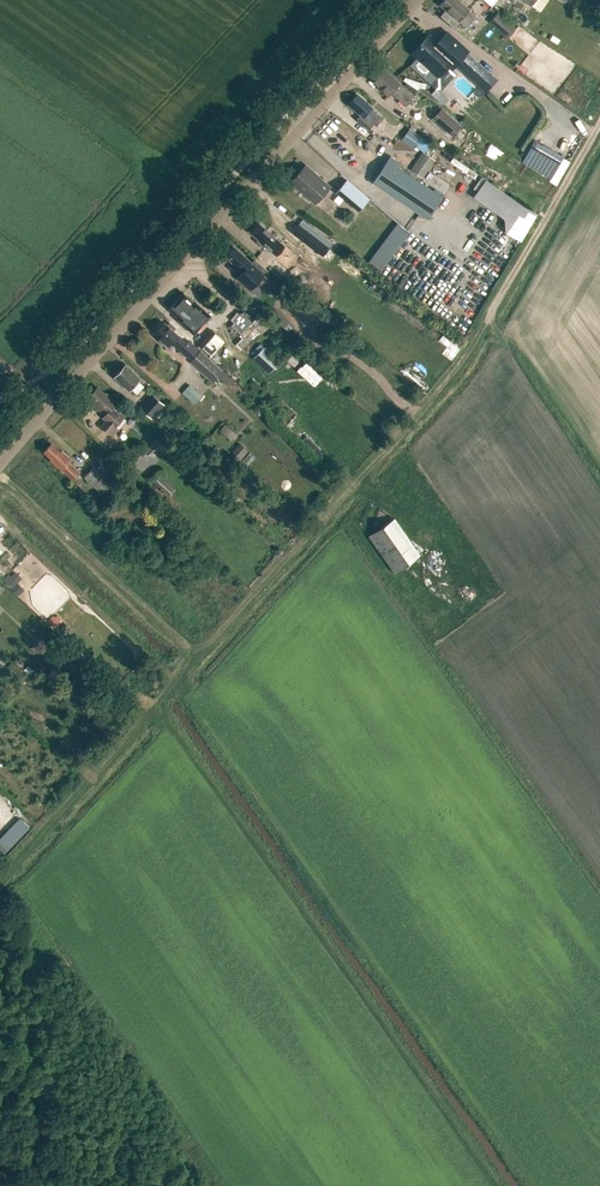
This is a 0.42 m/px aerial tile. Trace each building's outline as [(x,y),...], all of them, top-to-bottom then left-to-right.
[(460,23),(459,22),(469,10),(458,0),(444,0),(440,5),(446,10),(440,16),(454,30),(460,23)] [(508,37),(516,27),(498,11),(489,21),(508,37)] [(467,52),(447,33),(437,43),(428,36),(413,52),(438,75),(448,65),(452,68),(455,64),(467,52)] [(414,96),(383,68),(372,79),(381,88),(380,89),(388,96),(391,92),(405,105),(414,96)] [(421,87),(419,90),(438,103),(443,107),(450,100),(437,88),(432,93),(426,89),(426,88),(421,87)] [(377,124),(384,117),(357,95),(349,104),(361,114),(357,119),(369,129),(375,122),(377,124)] [(452,135),(461,125),(441,107),(432,117),(452,135)] [(414,146),(421,137),(409,128),(403,138),(414,146)] [(524,162),(553,178),(564,157),(536,141),(524,162)] [(423,178),(435,159),(423,151),(410,169),(423,178)] [(428,219),(442,197),(397,167),(400,163),(390,156),(373,183),(428,219)] [(315,203),(330,187),(306,165),(291,181),(315,203)] [(523,240),(542,214),(489,178),(477,196),(508,217),(503,226),(523,240)] [(359,210),(369,198),(347,179),(337,191),(359,210)] [(371,259),(384,269),(413,232),(400,222),(371,259)] [(281,248),(283,246),(275,239),(257,223),(250,231),(260,239),(258,242),(266,249),(268,247),(276,254),(277,253),(281,257),(281,256),(294,267),(300,260),(288,249),(286,252),(281,248)] [(314,227),(310,233),(298,224),(292,232),(304,241),(323,256),(333,242),(314,227)] [(231,262),(242,272),(237,278),(250,290),(268,271),(263,267),(254,258),(251,262),(237,249),(236,250),(232,246),(225,254),(233,260),(231,262)] [(184,292),(176,300),(169,308),(179,317),(178,319),(193,334),(202,325),(211,315),(195,301),(194,302),(184,292)] [(238,343),(245,349),(270,323),(260,313),(253,320),(241,309),(233,317),(236,320),(231,326),(243,338),(238,343)] [(167,324),(164,322),(155,333),(161,338),(160,340),(168,347),(172,342),(181,350),(191,359),(199,349),(188,340),(187,342),(178,335),(179,334),(175,331),(177,328),(169,322),(167,324)] [(201,347),(210,356),(223,342),(214,333),(201,347)] [(280,361),(264,346),(253,358),(269,373),(280,361)] [(217,375),(222,369),(200,350),(190,361),(212,381),(217,375)] [(307,363),(303,368),(319,382),(323,377),(307,363)] [(137,393),(144,386),(138,380),(141,378),(126,364),(114,377),(129,390),(131,388),(137,393)] [(234,379),(222,369),(217,375),(228,385),(234,379)] [(192,382),(184,391),(197,403),(205,394),(192,382)] [(106,394),(98,387),(90,396),(93,399),(91,401),(107,414),(105,417),(109,420),(104,426),(115,435),(120,428),(117,426),(126,416),(114,407),(118,402),(107,393),(106,394)] [(152,418),(165,403),(152,392),(140,407),(152,418)] [(168,419),(161,425),(168,433),(175,426),(168,419)] [(224,423),(218,429),(231,440),(236,433),(224,423)] [(316,454),(321,449),(306,434),(301,439),(316,454)] [(175,453),(165,444),(156,437),(145,450),(153,457),(159,450),(169,459),(175,453)] [(241,459),(249,450),(239,442),(231,451),(241,459)] [(61,452),(51,443),(44,451),(51,457),(50,459),(61,469),(62,469),(74,480),(81,473),(68,461),(71,458),(62,450),(61,452)] [(95,465),(83,477),(84,477),(102,494),(113,481),(95,465)] [(167,496),(175,487),(160,474),(152,482),(167,496)] [(402,516),(373,532),(395,572),(424,556),(402,516)] [(4,580),(12,588),(18,582),(9,574),(4,580)] [(17,584),(13,588),(19,594),(24,590),(17,584)] [(57,615),(50,622),(56,628),(62,621),(57,615)]
